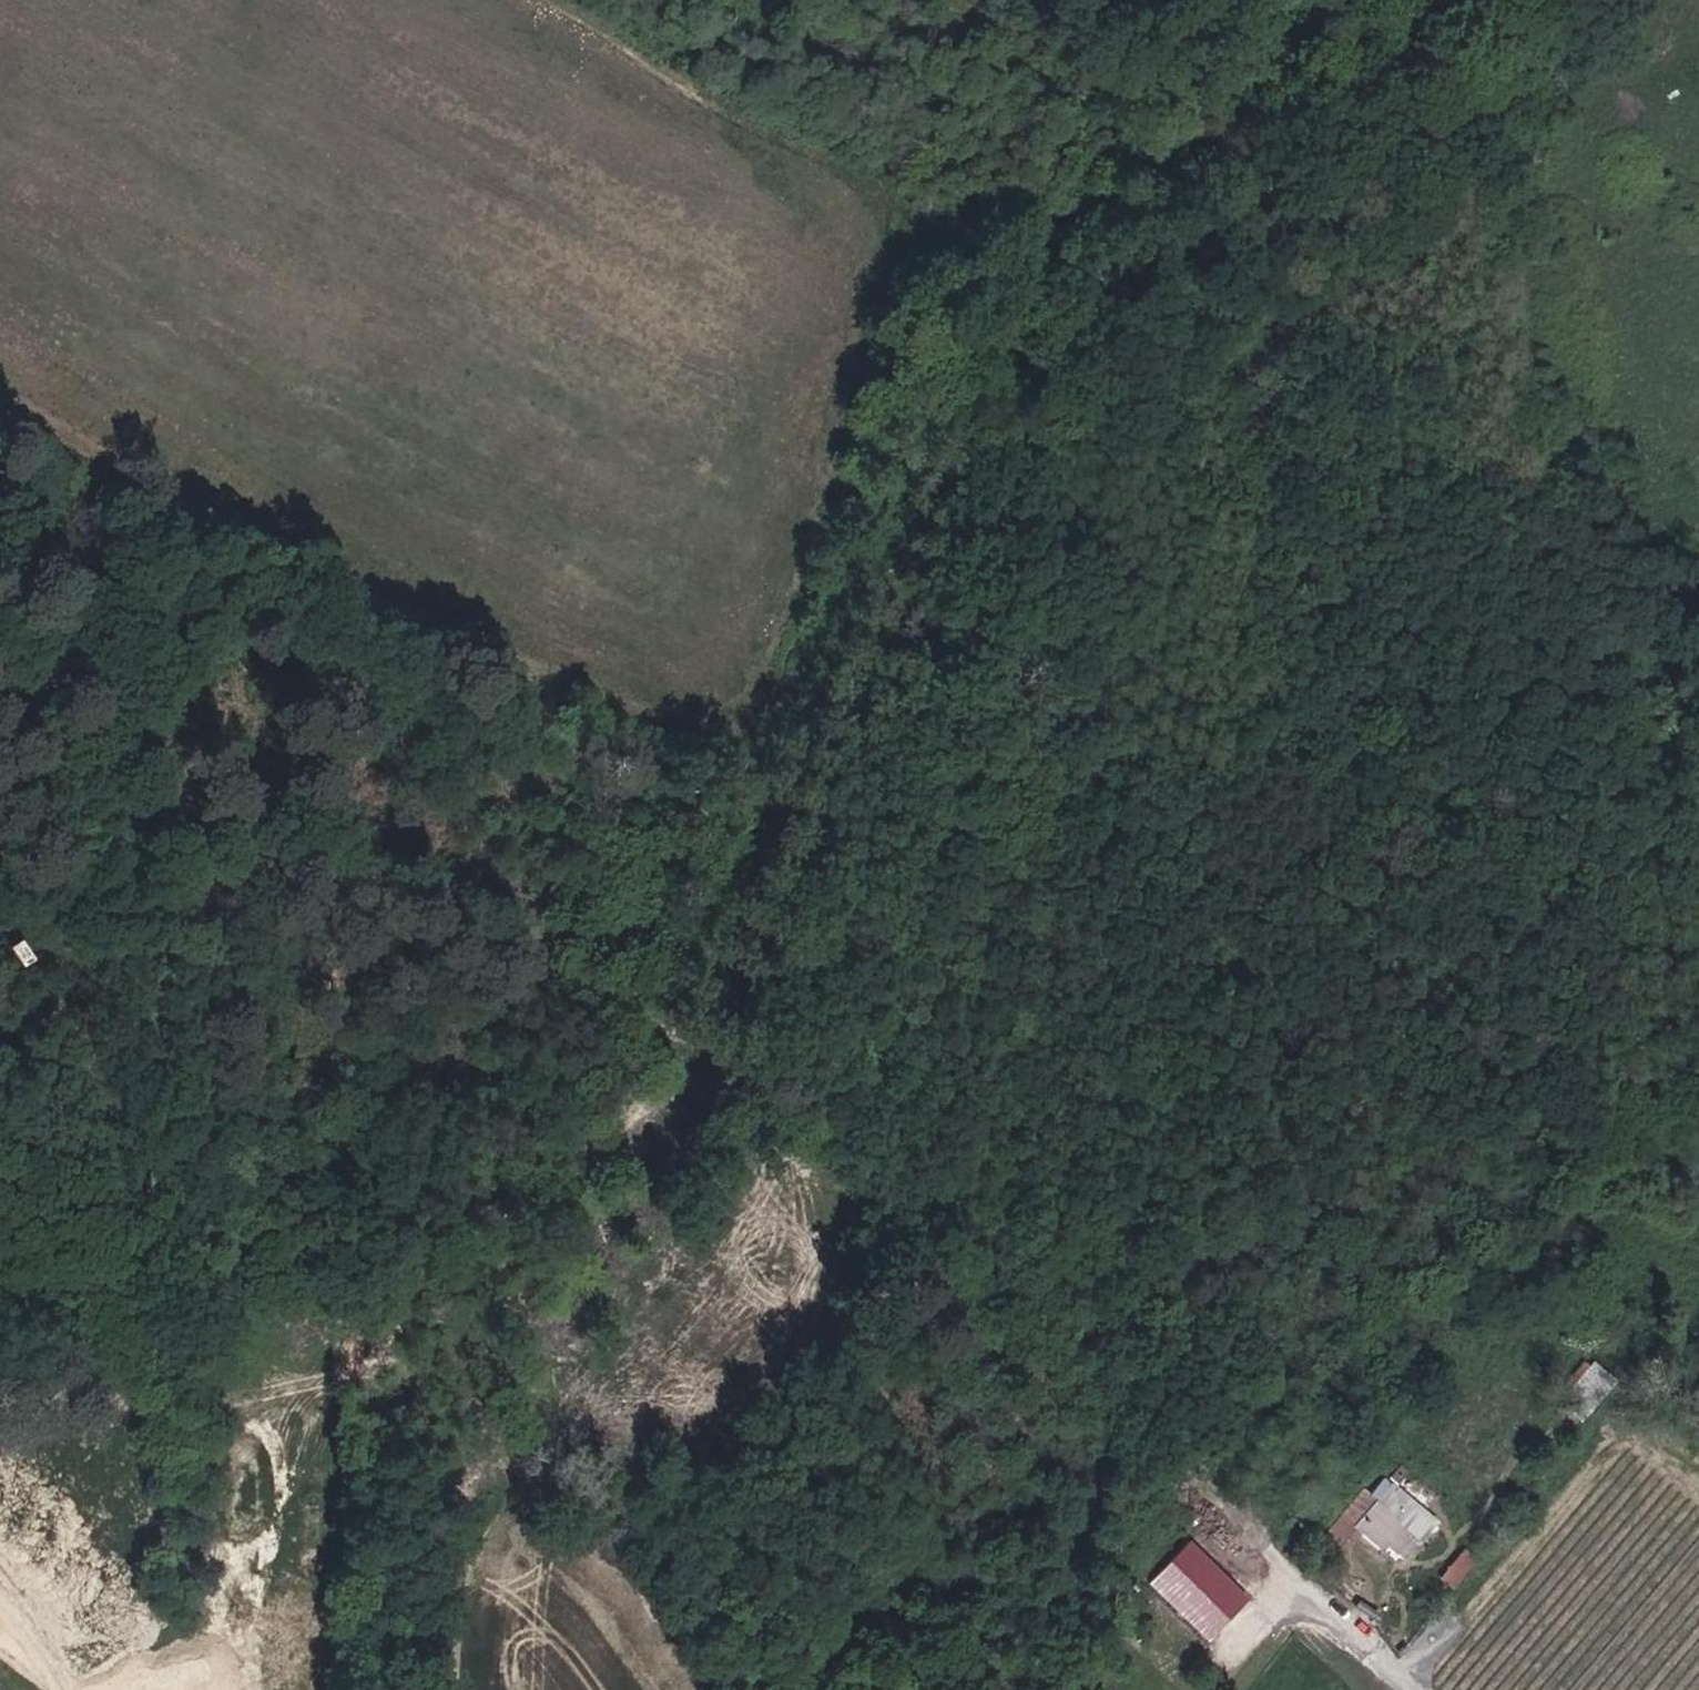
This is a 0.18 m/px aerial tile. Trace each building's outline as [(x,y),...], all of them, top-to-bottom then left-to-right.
[(1401,1477),(1392,1486),(1385,1479),(1356,1508),(1373,1525),(1369,1528),(1389,1546),(1392,1543),(1412,1520),(1429,1534),(1453,1524),(1401,1477)] [(1392,1543),(1407,1555),(1429,1534),(1412,1520),(1392,1543)] [(1208,1640),(1252,1598),(1192,1537),(1149,1579),(1208,1640)] [(1465,1546),(1440,1575),(1455,1587),(1480,1558),(1465,1546)]
